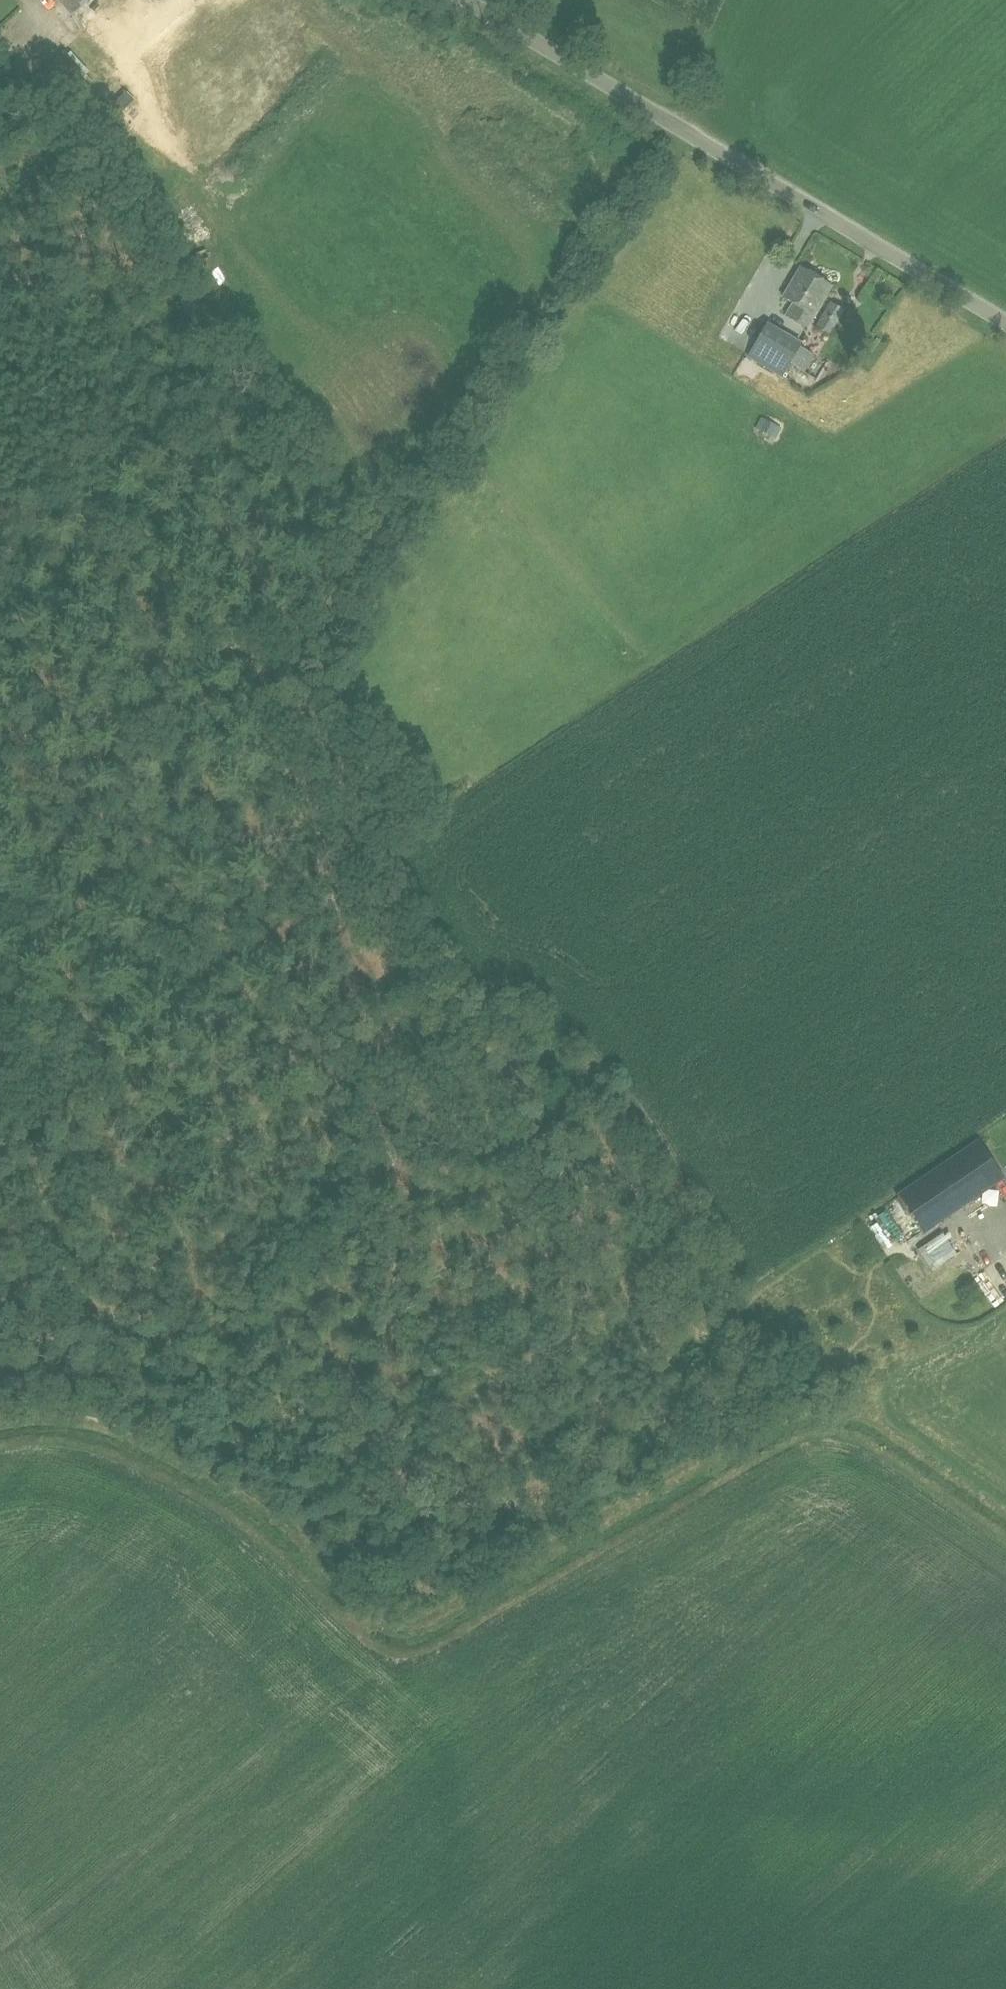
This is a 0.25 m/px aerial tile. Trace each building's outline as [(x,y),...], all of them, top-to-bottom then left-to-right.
[(152,37),(117,0),(60,0),(120,66),(152,37)] [(76,84),(86,77),(65,50),(54,58),(76,84)] [(808,329),(832,286),(800,267),(782,298),(792,303),(785,316),(808,329)] [(829,335),(843,309),(829,300),(814,325),(829,335)] [(783,377),(800,346),(778,333),(779,331),(767,324),(748,358),(783,377)] [(924,1235),(1005,1179),(979,1140),(897,1196),(924,1235)] [(959,1251),(951,1229),(922,1239),(931,1262),(959,1251)]
